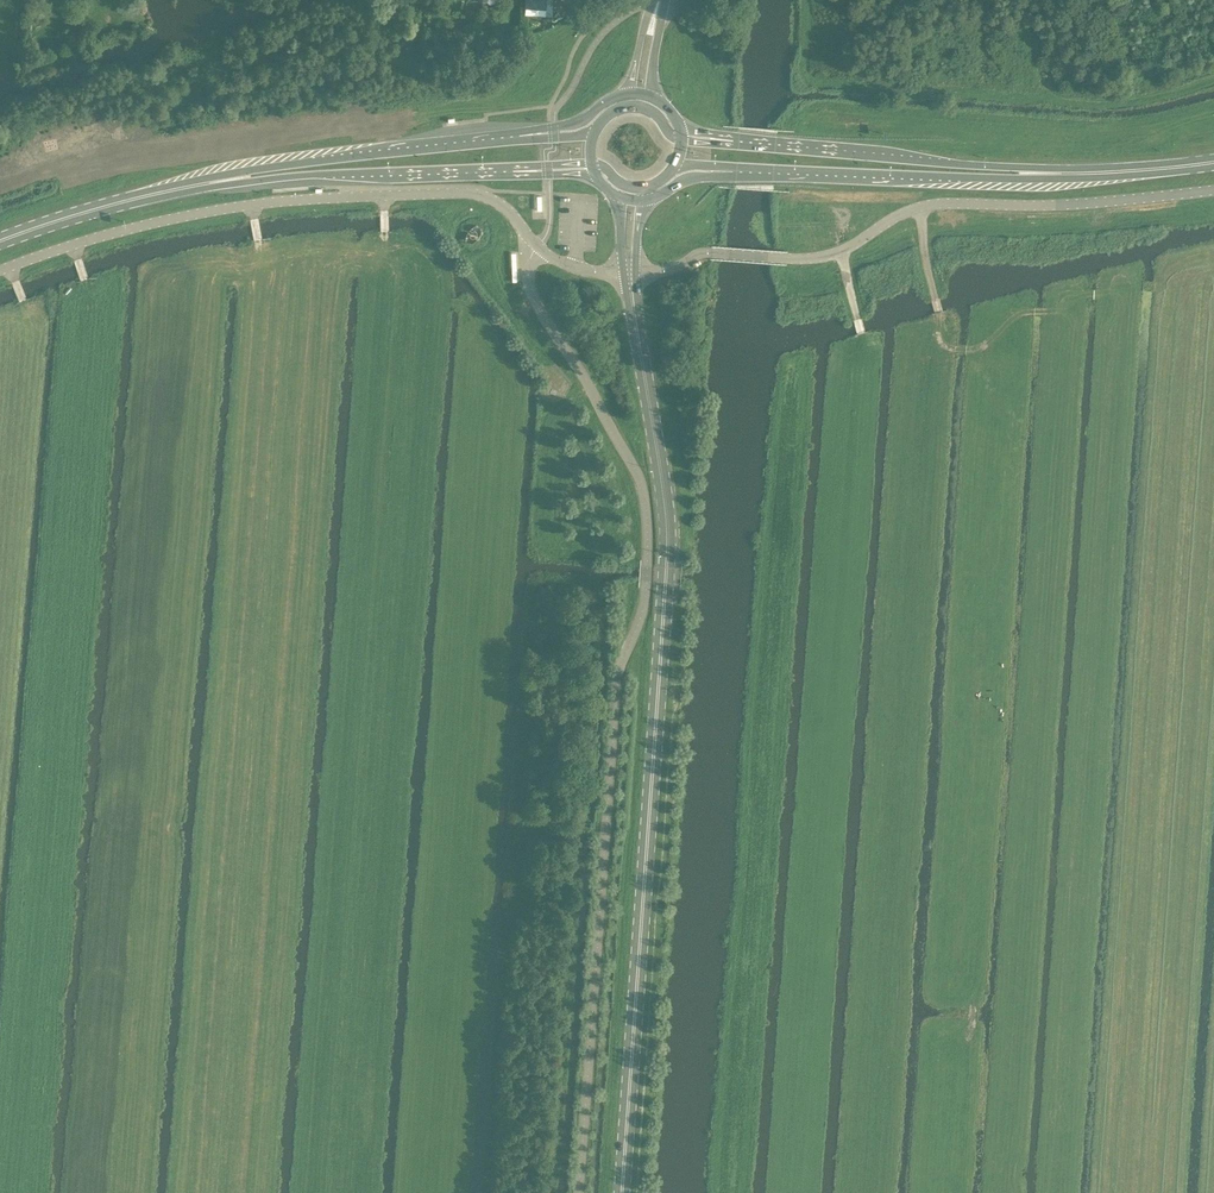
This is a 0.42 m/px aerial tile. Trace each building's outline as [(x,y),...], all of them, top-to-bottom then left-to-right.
[(525,6),(525,8),(546,9),(547,0),(525,0),(525,6)]
